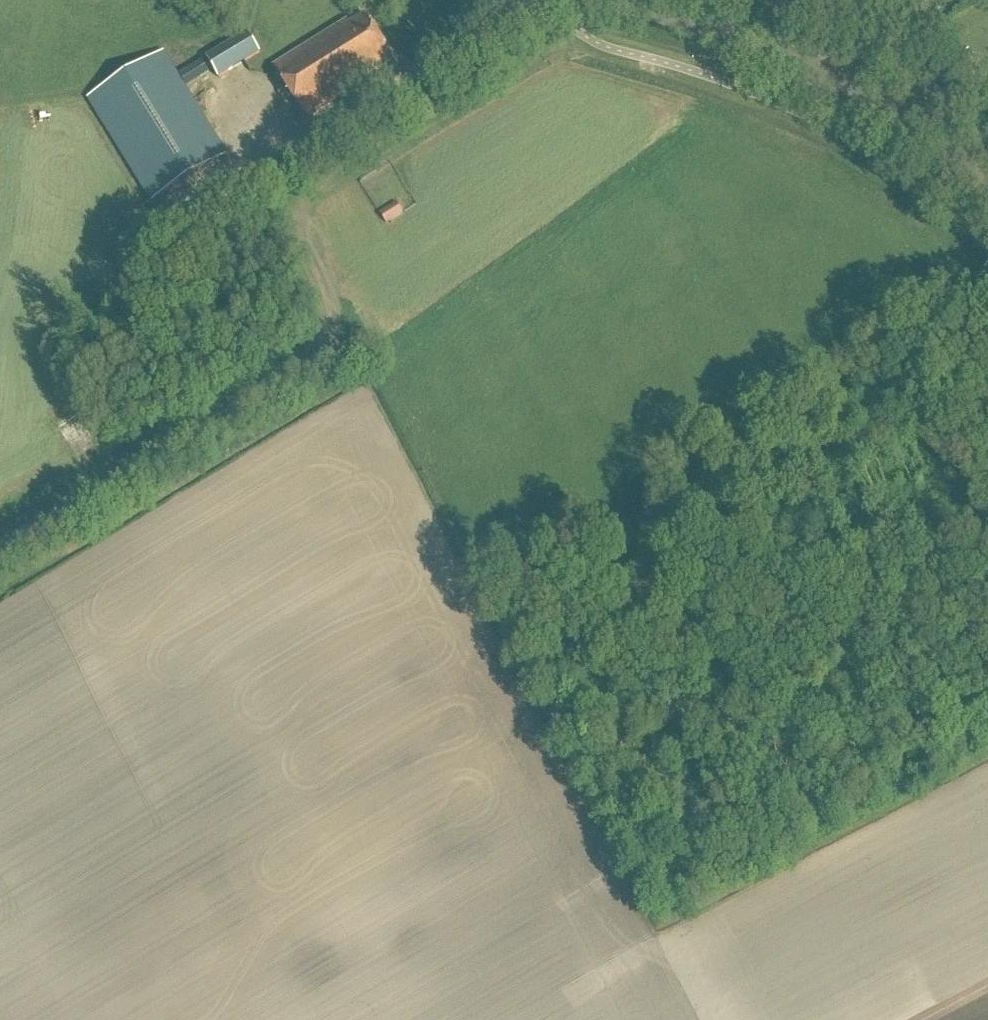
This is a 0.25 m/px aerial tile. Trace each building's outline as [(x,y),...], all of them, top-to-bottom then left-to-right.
[(372,76),(396,61),(367,15),(351,25),(349,21),(275,68),(309,122),(375,81),(372,76)] [(250,34),(207,59),(219,79),(262,54),(250,34)] [(165,53),(88,101),(151,203),(228,156),(186,89),(209,75),(201,63),(179,76),(165,53)] [(380,218),(385,226),(403,215),(398,207),(380,218)]
